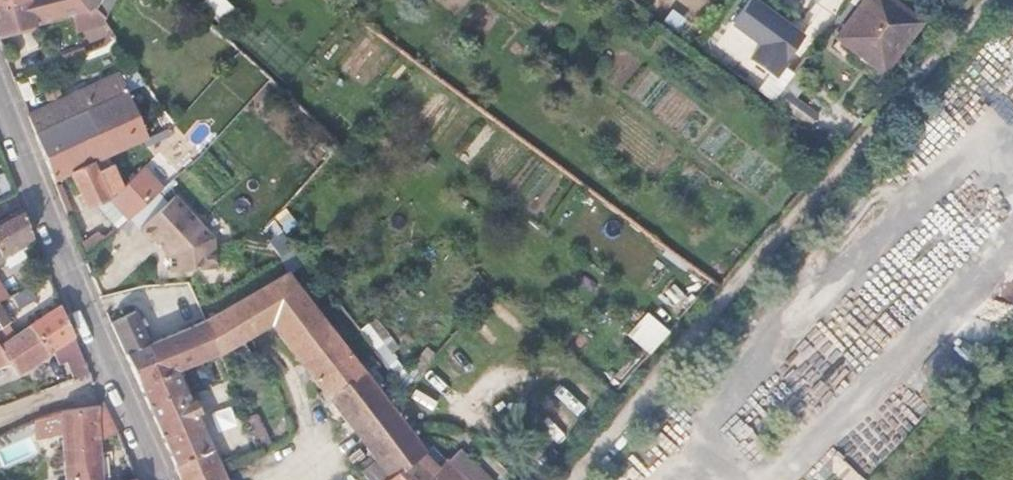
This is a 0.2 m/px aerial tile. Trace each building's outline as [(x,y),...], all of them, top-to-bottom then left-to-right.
[(38,24),(32,0),(27,0),(0,6),(0,34),(38,24)] [(108,22),(106,17),(114,0),(32,0),(38,24),(73,14),(77,26),(88,33),(108,22)] [(200,6),(220,24),(234,9),(226,1),(226,0),(206,0),(200,6)] [(752,0),(750,0),(734,22),(763,44),(752,60),(774,76),(802,38),(752,0)] [(891,0),(867,0),(840,36),(885,70),(922,22),(891,0)] [(108,22),(88,33),(106,46),(115,38),(117,36),(109,28),(108,22)] [(86,50),(80,36),(52,47),(58,62),(86,50)] [(120,74),(86,90),(93,106),(127,91),(120,74)] [(56,102),(65,98),(59,84),(50,88),(56,102)] [(148,136),(141,121),(127,91),(93,106),(86,90),(85,88),(65,98),(56,102),(29,114),(55,181),(71,173),(94,162),(148,136)] [(819,114),(790,92),(781,104),(811,126),(819,114)] [(124,187),(113,165),(99,170),(94,162),(71,173),(77,187),(81,194),(87,208),(109,197),(127,222),(144,206),(166,186),(145,166),(124,187)] [(176,195),(140,227),(152,240),(158,236),(169,249),(171,270),(216,266),(214,245),(207,228),(176,195)] [(35,235),(24,207),(19,210),(0,221),(0,244),(6,254),(11,250),(35,235)] [(11,250),(14,256),(37,242),(35,235),(11,250)] [(462,448),(448,460),(434,447),(427,452),(369,374),(290,272),(206,320),(220,354),(234,347),(272,325),(375,460),(363,470),(371,479),(493,479),(462,448)] [(673,308),(685,299),(673,284),(661,293),(673,308)] [(10,297),(8,298),(0,302),(0,339),(3,344),(16,335),(8,323),(21,316),(10,297)] [(61,304),(30,325),(49,353),(75,335),(61,304)] [(220,354),(206,320),(151,343),(136,311),(113,321),(183,479),(191,479),(220,467),(177,372),(220,354)] [(668,332),(648,314),(630,336),(650,352),(668,332)] [(49,353),(30,325),(16,335),(3,344),(0,339),(0,366),(12,363),(18,374),(49,353)] [(110,465),(102,466),(98,433),(118,434),(112,422),(105,405),(99,405),(61,410),(63,434),(67,479),(111,479),(110,465)] [(61,410),(33,422),(35,440),(63,434),(61,410)] [(31,451),(25,438),(0,450),(6,463),(31,451)] [(220,467),(191,479),(226,479),(220,467)]
